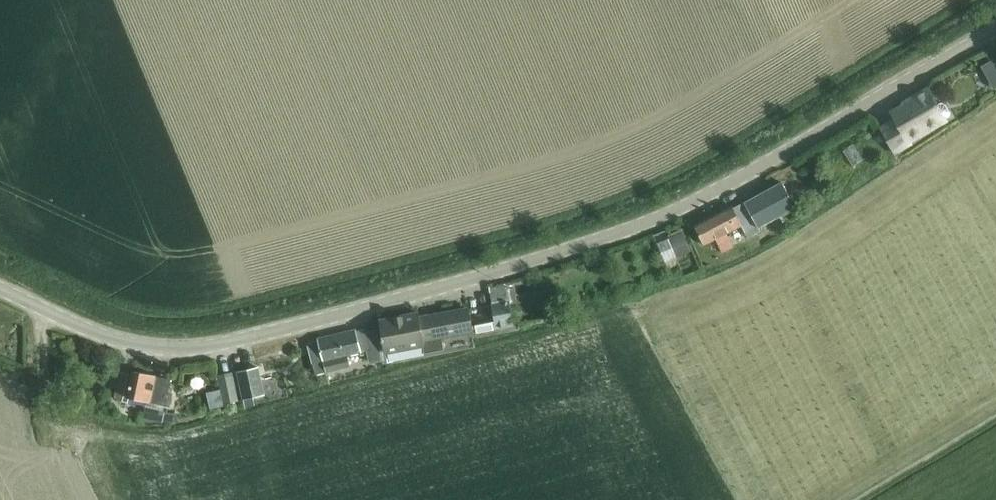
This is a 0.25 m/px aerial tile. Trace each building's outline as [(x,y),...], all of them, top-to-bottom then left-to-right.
[(995,64),(986,70),(992,80),(995,78),(995,64)] [(898,119),(883,127),(897,150),(912,141),(911,139),(947,118),(946,117),(949,115),(950,111),(946,103),(941,102),(938,104),(929,89),(913,98),(914,100),(894,111),(898,119)] [(822,179),(811,185),(815,193),(826,187),(822,179)] [(733,206),(696,224),(705,242),(715,237),(722,252),(733,247),(726,233),(742,225),(745,232),(759,225),(760,227),(797,208),(784,183),(783,184),(744,203),(734,207),(733,206)] [(669,238),(676,256),(690,250),(683,232),(669,238)] [(508,301),(491,305),(497,329),(514,325),(508,301)] [(386,347),(379,348),(381,361),(381,365),(389,364),(387,350),(424,343),(426,351),(444,347),(442,335),(473,329),(473,326),(469,307),(429,315),(429,316),(420,318),(419,314),(418,313),(400,316),(381,320),(381,321),(385,341),(386,347)] [(491,323),(474,326),(476,336),(493,332),(491,323)] [(320,342),(309,346),(309,347),(311,353),(317,376),(319,375),(329,372),(350,366),(348,358),(360,355),(361,358),(367,356),(369,364),(381,361),(379,348),(376,330),(367,332),(365,328),(339,335),(319,340),(320,342)] [(258,367),(237,371),(244,399),(253,397),(264,394),(258,367)] [(127,402),(128,396),(170,405),(171,401),(165,400),(170,380),(134,372),(133,375),(120,372),(114,399),(127,402)] [(231,373),(218,375),(224,404),(237,402),(231,373)] [(253,397),(244,399),(245,405),(245,408),(255,406),(254,402),(253,397)]
